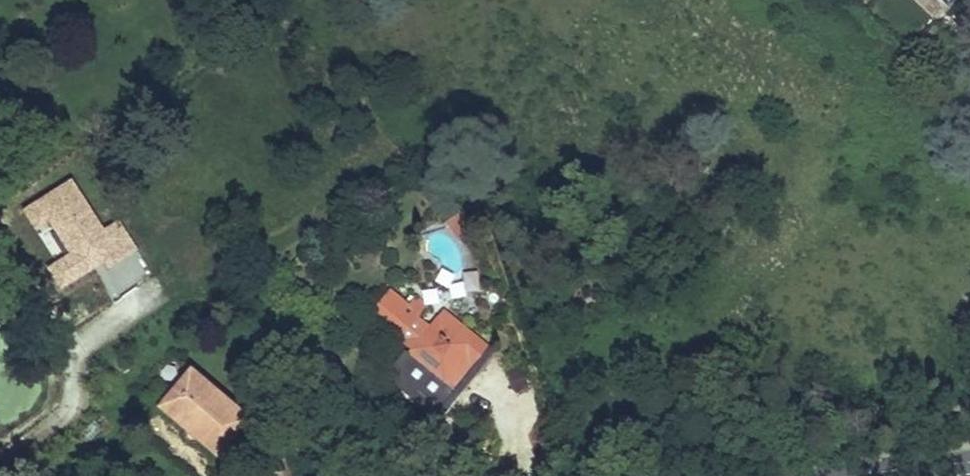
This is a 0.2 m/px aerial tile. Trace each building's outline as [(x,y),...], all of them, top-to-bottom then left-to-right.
[(947,8),(954,0),(938,0),(947,8)] [(467,230),(457,217),(448,223),(458,237),(467,230)] [(437,415),(491,348),(472,338),(443,314),(430,330),(415,318),(425,306),(411,295),(403,304),(390,294),(371,317),(384,328),(382,330),(395,341),(399,337),(413,349),(397,369),(398,383),(437,415)] [(190,370),(157,408),(216,458),(233,438),(255,457),(276,432),(254,413),(249,419),(190,370)]
